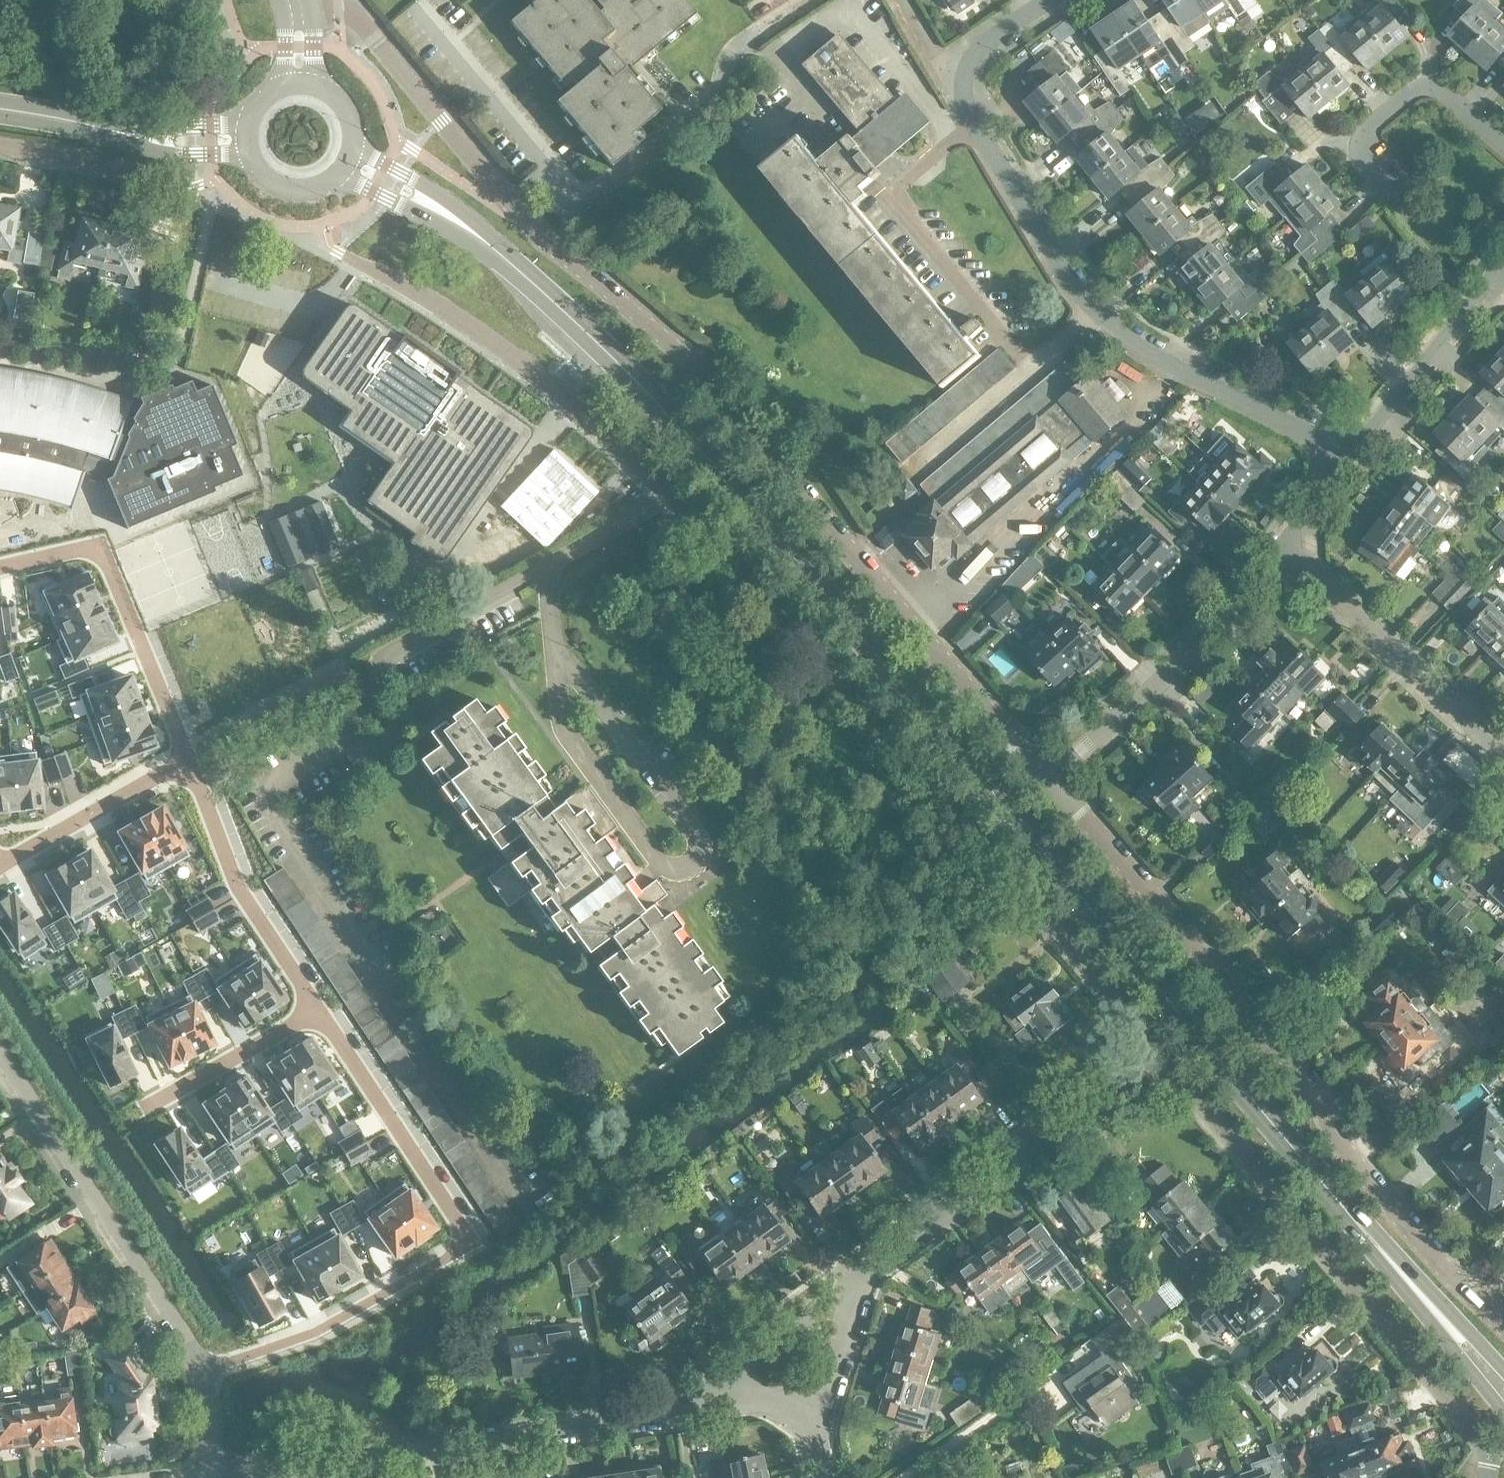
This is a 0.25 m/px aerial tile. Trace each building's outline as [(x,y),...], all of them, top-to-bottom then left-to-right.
[(509,21),(564,86),(572,80),(576,84),(555,101),(610,166),(637,144),(629,135),(660,110),(621,64),(635,52),(641,59),(697,12),(687,0),(596,0),(603,8),(598,12),(588,0),(534,0),(509,21)] [(958,14),(980,0),(949,0),(958,14)] [(1175,16),(1165,23),(1186,54),(1197,47),(1191,39),(1212,24),(1205,13),(1196,0),(1165,0),(1175,16)] [(1205,13),(1225,0),(1196,0),(1205,13)] [(1239,19),(1249,12),(1241,0),(1226,0),(1239,19)] [(1249,12),(1254,20),(1265,13),(1256,0),(1241,0),(1249,12)] [(1390,51),(1410,34),(1402,25),(1411,18),(1396,0),(1377,0),(1381,6),(1364,20),(1390,51)] [(1449,35),(1468,52),(1495,22),(1478,7),(1482,0),(1465,0),(1449,19),(1457,26),(1449,35)] [(1135,1),(1113,15),(1141,56),(1162,42),(1180,68),(1190,61),(1186,54),(1165,23),(1154,30),(1135,1)] [(1141,56),(1113,15),(1092,30),(1106,50),(1096,57),(1123,97),(1134,89),(1121,70),(1141,56)] [(1358,15),(1339,30),(1330,21),(1321,28),(1352,66),(1362,58),(1370,68),(1390,51),(1364,20),(1363,20),(1358,15)] [(1495,22),(1468,52),(1488,70),(1496,61),(1503,68),(1503,31),(1495,22)] [(1322,54),(1305,68),(1331,100),(1351,83),(1343,74),(1352,66),(1321,28),(1312,36),(1322,54)] [(802,135),(801,136),(779,155),(762,169),(943,386),(981,354),(980,353),(979,354),(966,338),(969,334),(971,337),(972,336),(983,326),(977,319),(965,328),(965,327),(964,328),(966,330),(962,333),(855,205),(868,194),(863,188),(883,172),(877,166),(923,128),(900,100),(895,105),(840,39),(831,46),(810,64),(831,88),(865,129),(848,144),(845,141),(823,160),(819,155),(802,135)] [(1044,123),(1075,98),(1058,78),(1067,71),(1051,51),(1022,76),(1037,95),(1027,103),(1044,123)] [(1331,100),(1305,68),(1286,84),(1271,70),(1255,83),(1286,120),(1303,106),(1311,116),(1331,100)] [(1075,98),(1044,123),(1061,143),(1069,136),(1077,145),(1118,111),(1109,101),(1094,108),(1089,103),(1083,108),(1075,98)] [(1095,179),(1126,154),(1110,134),(1123,118),(1118,111),(1077,145),(1084,154),(1079,159),(1095,179)] [(1126,154),(1095,179),(1111,199),(1120,192),(1128,201),(1169,167),(1161,157),(1138,169),(1126,154)] [(1293,210),(1325,184),(1308,164),(1299,171),(1291,162),(1253,193),(1261,202),(1279,193),(1293,210)] [(1175,174),(1169,167),(1128,201),(1136,210),(1130,215),(1146,235),(1177,209),(1161,189),(1175,174)] [(1302,252),(1340,221),(1332,211),(1341,204),(1325,184),(1293,210),(1286,216),(1302,235),(1295,244),(1302,252)] [(7,253),(6,261),(20,264),(24,239),(13,237),(18,209),(4,207),(4,203),(0,202),(0,252),(7,253)] [(1178,255),(1220,221),(1213,213),(1191,225),(1177,209),(1146,235),(1162,254),(1171,247),(1178,255)] [(56,278),(69,280),(72,265),(84,267),(86,262),(101,266),(112,225),(94,220),(93,223),(82,220),(74,249),(64,247),(56,278)] [(1220,221),(1178,255),(1185,264),(1179,269),(1196,290),(1228,265),(1213,246),(1227,230),(1220,221)] [(1340,221),(1302,252),(1310,262),(1348,230),(1340,221)] [(112,225),(101,266),(116,270),(115,275),(127,278),(125,285),(137,287),(142,265),(132,263),(139,234),(128,231),(129,229),(112,225)] [(1372,261),(1360,270),(1393,309),(1413,292),(1397,273),(1399,271),(1400,272),(1401,271),(1388,255),(1375,265),(1372,261)] [(1228,265),(1196,290),(1212,310),(1222,302),(1229,311),(1268,280),(1257,267),(1249,274),(1236,258),(1228,265)] [(1393,309),(1367,279),(1349,294),(1333,280),(1325,287),(1356,324),(1364,316),(1373,326),(1393,309)] [(1268,280),(1229,311),(1238,322),(1276,290),(1268,280)] [(1335,357),(1355,340),(1347,331),(1356,324),(1325,287),(1317,293),(1322,303),(1314,309),(1317,315),(1307,323),(1309,327),(1335,357)] [(145,291),(140,314),(156,318),(161,296),(145,291)] [(522,422),(456,376),(458,373),(404,335),(401,338),(369,315),(357,307),(355,306),(353,305),(351,305),(349,305),(348,305),(346,306),(345,307),(344,309),(342,312),(325,336),(316,349),(303,366),(302,368),(301,370),(301,371),(301,373),(301,374),(302,376),(303,377),(304,379),(305,380),(307,381),(350,411),(339,426),(392,463),(365,501),(364,503),(364,504),(364,506),(364,508),(365,509),(366,510),(368,512),(372,505),(413,534),(408,541),(434,559),(435,560),(437,561),(439,561),(441,560),(443,559),(445,558),(446,557),(448,554),(527,441),(529,439),(530,436),(531,434),(531,431),(530,430),(529,428),(528,427),(522,422)] [(1335,357),(1309,327),(1297,337),(1292,330),(1284,337),(1290,343),(1289,344),(1314,374),(1335,357)] [(989,356),(1006,376),(1015,368),(999,348),(989,356)] [(1499,354),(1482,373),(1490,381),(1482,390),(1497,403),(1497,404),(1503,410),(1503,359),(1499,354)] [(997,383),(1006,376),(989,356),(981,363),(997,383)] [(1058,368),(1074,387),(1084,379),(1067,360),(1058,368)] [(989,390),(997,383),(981,363),(972,370),(989,390)] [(1065,395),(1074,387),(1058,368),(1049,375),(1065,395)] [(131,399),(130,402),(95,390),(59,381),(23,373),(0,370),(0,489),(20,492),(45,498),(72,506),(71,509),(73,509),(84,472),(106,479),(126,528),(215,491),(213,488),(242,475),(230,447),(236,444),(211,384),(195,391),(190,380),(172,388),(170,384),(139,397),(139,398),(132,401),(132,400),(131,399)] [(980,398),(989,390),(972,370),(963,377),(980,398)] [(937,501),(936,502),(922,513),(923,515),(904,531),(937,571),(956,555),(958,556),(972,544),(971,543),(1071,459),(1070,457),(1124,411),(1091,372),(1084,379),(1074,387),(1065,395),(1056,402),(1048,409),(1039,417),(1030,424),(1022,431),(1014,439),(1005,446),(996,453),(988,460),(980,467),(971,475),(962,482),(953,489),(945,497),(938,502),(937,501)] [(1056,402),(1065,395),(1049,375),(1040,383),(1056,402)] [(971,405),(980,398),(963,377),(954,385),(971,405)] [(1048,409),(1056,402),(1040,383),(1031,390),(1048,409)] [(962,412),(971,405),(954,385),(945,392),(962,412)] [(1039,417),(1048,409),(1031,390),(1023,397),(1039,417)] [(954,419),(962,412),(945,392),(937,399),(954,419)] [(1453,414),(1482,441),(1489,448),(1503,432),(1503,410),(1497,403),(1497,404),(1489,412),(1471,395),(1453,414)] [(1030,424),(1039,417),(1023,397),(1014,405),(1030,424)] [(945,427),(954,419),(937,399),(928,407),(945,427)] [(1022,431),(1030,424),(1014,405),(1005,412),(1022,431)] [(936,434),(945,427),(928,407),(920,414),(936,434)] [(1014,439),(1022,431),(1005,412),(997,419),(1014,439)] [(928,441),(936,434),(920,414),(911,421),(928,441)] [(1453,414),(1434,434),(1443,442),(1435,451),(1470,485),(1479,476),(1466,458),(1482,441),(1453,414)] [(1159,445),(1171,431),(1163,417),(1148,435),(1159,445)] [(1005,446),(1014,439),(997,419),(988,427),(1005,446)] [(919,448),(928,441),(911,421),(903,428),(919,448)] [(996,453),(1005,446),(988,427),(980,433),(996,453)] [(910,456),(919,448),(903,428),(893,436),(910,456)] [(988,460),(996,453),(980,433),(972,441),(988,460)] [(903,462),(910,456),(893,436),(886,442),(903,462)] [(1170,455),(1177,448),(1168,440),(1162,448),(1170,455)] [(980,467),(988,460),(972,441),(963,448),(980,467)] [(1248,489),(1254,483),(1256,484),(1273,464),(1260,453),(1254,459),(1236,444),(1226,456),(1222,452),(1214,461),(1218,464),(1248,489)] [(971,475),(980,467),(963,448),(954,455),(971,475)] [(554,449),(500,506),(545,548),(599,490),(554,449)] [(962,482),(971,475),(954,455),(946,462),(962,482)] [(1117,469),(1132,485),(1144,473),(1128,458),(1117,469)] [(953,489),(962,482),(946,462),(937,470),(953,489)] [(387,470),(376,463),(356,493),(366,500),(387,470)] [(1248,489),(1218,464),(1209,474),(1205,471),(1197,480),(1201,483),(1231,509),(1231,508),(1237,502),(1239,503),(1250,490),(1248,489)] [(1146,500),(1132,485),(1117,469),(1105,481),(1135,511),(1146,500)] [(945,497),(953,489),(937,470),(928,477),(945,497)] [(1415,476),(1398,498),(1434,525),(1436,527),(1452,506),(1442,499),(1443,498),(1431,488),(1432,487),(1427,483),(1426,484),(1415,476)] [(938,502),(945,497),(928,477),(920,484),(936,502),(937,501),(938,502)] [(893,488),(904,500),(917,490),(906,478),(893,488)] [(1187,492),(1179,501),(1175,505),(1188,517),(1192,513),(1218,535),(1226,526),(1222,522),(1233,510),(1231,508),(1231,509),(1201,483),(1191,495),(1187,492)] [(1417,546),(1418,546),(1434,525),(1398,498),(1382,518),(1417,546)] [(320,501),(269,522),(288,568),(322,554),(315,538),(332,531),(320,501)] [(1072,512),(1063,520),(1074,530),(1082,521),(1072,512)] [(1382,518),(1366,539),(1379,550),(1373,558),(1395,575),(1410,556),(1413,559),(1421,549),(1417,546),(1382,518)] [(1502,519),(1493,529),(1503,540),(1503,520),(1502,519)] [(1154,568),(1162,576),(1174,564),(1172,562),(1179,555),(1148,526),(1141,534),(1144,538),(1133,549),(1154,568)] [(1033,553),(1048,568),(1059,557),(1044,542),(1033,553)] [(1142,593),(1148,586),(1150,588),(1162,576),(1154,568),(1133,549),(1123,559),(1119,556),(1111,564),(1142,593)] [(1038,578),(1048,568),(1033,553),(1023,564),(1038,578)] [(1490,576),(1502,587),(1503,585),(1503,562),(1490,576)] [(1142,593),(1111,564),(1110,565),(1114,568),(1104,579),(1100,575),(1092,584),(1123,613),(1129,606),(1131,608),(1144,595),(1142,593)] [(311,566),(297,572),(305,593),(320,586),(311,566)] [(1450,576),(1466,593),(1473,586),(1456,569),(1450,576)] [(88,571),(43,591),(54,615),(97,596),(96,593),(97,592),(88,571)] [(1450,609),(1466,593),(1450,576),(1433,593),(1450,609)] [(97,596),(54,615),(64,638),(107,619),(97,596)] [(998,622),(1015,606),(1005,596),(988,611),(998,622)] [(1485,599),(1472,613),(1478,619),(1458,639),(1473,654),(1482,644),(1487,648),(1503,630),(1503,614),(1503,615),(1485,599)] [(17,632),(14,607),(1,608),(5,641),(17,640),(16,632),(17,632)] [(1075,665),(1074,666),(1081,673),(1103,654),(1069,616),(1048,635),(1042,628),(1042,629),(1075,665)] [(107,619),(64,638),(58,641),(68,664),(83,658),(118,642),(107,619)] [(1054,684),(1074,666),(1075,665),(1042,629),(1021,647),(1054,684)] [(1487,648),(1503,664),(1503,630),(1487,648)] [(1266,655),(1295,683),(1314,664),(1287,638),(1274,651),(1272,649),(1266,655)] [(0,658),(0,665),(6,683),(19,679),(10,655),(0,658)] [(1268,668),(1252,684),(1275,705),(1280,710),(1284,714),(1304,692),(1295,683),(1266,655),(1261,661),(1268,668)] [(68,664),(60,668),(65,680),(89,669),(83,658),(68,664)] [(96,688),(88,691),(96,715),(139,699),(130,676),(96,688)] [(92,678),(68,686),(72,697),(88,691),(96,688),(92,678)] [(393,697),(408,688),(403,680),(388,688),(393,697)] [(1280,710),(1275,705),(1274,706),(1252,684),(1234,703),(1253,722),(1246,730),(1255,739),(1262,731),(1265,734),(1274,725),(1270,721),(1280,710)] [(1335,719),(1352,701),(1343,692),(1326,710),(1335,719)] [(428,731),(430,733),(439,746),(419,759),(431,774),(439,768),(448,780),(440,787),(451,802),(459,796),(468,808),(460,814),(470,829),(479,823),(499,849),(507,844),(516,856),(488,877),(508,906),(537,885),(588,953),(596,947),(605,959),(596,965),(608,981),(616,975),(625,986),(616,993),(628,1007),(636,1001),(645,1013),(636,1019),(647,1034),(656,1028),(676,1055),(701,1037),(697,1032),(703,1028),(707,1032),(722,1022),(712,1008),(722,1001),(712,987),(720,980),(710,966),(701,972),(692,960),(701,954),(690,939),(682,945),(673,932),(681,927),(670,911),(662,917),(653,905),(667,894),(655,879),(633,895),(624,883),(628,881),(598,840),(611,830),(581,789),(554,808),(535,782),(544,776),(533,760),(524,767),(515,755),(524,749),(513,733),(504,739),(495,727),(504,721),(493,706),(484,712),(474,698),(449,717),(452,721),(446,726),(443,721),(428,731)] [(139,699),(96,715),(104,737),(147,722),(139,699)] [(1352,701),(1335,719),(1348,731),(1365,714),(1352,701)] [(1326,728),(1335,719),(1326,710),(1317,720),(1326,728)] [(147,722),(104,737),(113,761),(115,760),(116,764),(126,760),(125,756),(157,745),(149,724),(148,725),(147,722)] [(1381,765),(1402,742),(1383,724),(1353,755),(1363,764),(1366,760),(1377,770),(1381,766),(1381,765)] [(1160,759),(1198,804),(1199,803),(1194,797),(1214,779),(1181,741),(1160,759)] [(1393,795),(1403,785),(1431,756),(1425,751),(1418,757),(1402,742),(1381,765),(1381,766),(1377,770),(1372,775),(1393,795)] [(53,756),(54,755),(50,744),(43,747),(47,758),(41,760),(49,784),(61,780),(53,756)] [(53,756),(61,780),(73,776),(65,752),(54,755),(53,756)] [(1431,756),(1403,785),(1423,804),(1448,777),(1434,764),(1436,762),(1431,756)] [(1178,822),(1198,804),(1160,759),(1159,760),(1165,767),(1138,791),(1149,803),(1155,797),(1178,822)] [(37,761),(12,764),(18,809),(21,809),(21,810),(42,808),(37,761)] [(1260,763),(1252,770),(1260,779),(1268,772),(1260,763)] [(0,765),(0,811),(18,809),(12,764),(0,765)] [(1266,781),(1254,791),(1271,810),(1282,800),(1266,781)] [(1254,791),(1243,801),(1259,819),(1271,810),(1254,791)] [(1260,820),(1269,831),(1292,811),(1282,800),(1260,820)] [(150,812),(140,818),(168,868),(189,855),(162,808),(151,814),(150,812)] [(140,820),(119,832),(146,880),(168,868),(140,818),(139,819),(140,820)] [(1226,843),(1214,830),(1196,846),(1208,859),(1226,843)] [(90,851),(69,863),(96,911),(117,898),(90,851)] [(1291,875),(1283,865),(1286,862),(1277,851),(1259,866),(1268,877),(1243,897),(1262,919),(1305,885),(1304,884),(1308,880),(1299,869),(1291,875)] [(1455,883),(1464,873),(1449,858),(1440,869),(1455,883)] [(1376,882),(1387,892),(1407,871),(1396,861),(1376,882)] [(65,863),(46,873),(74,923),(96,911),(69,863),(66,864),(65,863)] [(271,889),(290,876),(284,867),(264,879),(271,889)] [(290,876),(271,889),(277,899),(297,887),(290,876)] [(1490,891),(1503,905),(1503,876),(1490,891)] [(140,877),(129,883),(139,904),(151,898),(140,877)] [(129,883),(113,892),(125,913),(139,904),(129,883)] [(1305,885),(1262,919),(1263,921),(1270,915),(1289,938),(1306,923),(1312,931),(1330,915),(1305,885)] [(297,887),(277,899),(284,910),(304,897),(297,887)] [(0,900),(0,924),(10,939),(6,941),(12,951),(16,948),(23,960),(47,944),(13,894),(8,897),(7,896),(0,900)] [(304,897),(284,910),(291,920),(311,908),(304,897)] [(208,898),(186,911),(192,922),(214,909),(208,898)] [(1453,927),(1468,911),(1459,902),(1444,918),(1453,927)] [(1377,936),(1397,918),(1387,906),(1366,924),(1377,936)] [(311,908),(291,920),(298,931),(318,918),(311,908)] [(214,909),(192,922),(198,933),(220,920),(214,909)] [(70,918),(56,927),(67,946),(81,937),(70,918)] [(318,918),(298,931),(305,942),(325,929),(318,918)] [(58,926),(40,937),(51,956),(67,946),(58,926)] [(325,929),(305,942),(312,952),(332,939),(325,929)] [(972,937),(921,974),(941,1001),(973,978),(960,960),(971,951),(973,953),(981,947),(972,937)] [(332,939),(312,952),(319,962),(338,949),(332,939)] [(338,949),(319,962),(326,973),(345,960),(338,949)] [(1503,969),(1503,952),(1495,961),(1503,969)] [(255,954),(234,967),(264,1013),(285,999),(267,973),(271,970),(265,961),(261,963),(255,954)] [(345,960),(326,973),(333,983),(352,971),(345,960)] [(234,967),(213,981),(219,990),(244,1028),(263,1016),(262,1015),(264,1013),(234,967)] [(205,968),(194,975),(207,997),(219,990),(213,981),(205,968)] [(352,971),(333,983),(340,994),(359,981),(352,971)] [(194,975),(183,981),(189,994),(194,1004),(207,997),(194,975)] [(1368,1021),(1386,1042),(1425,1009),(1415,997),(1410,1001),(1388,975),(1369,992),(1383,1008),(1368,1021)] [(1029,1020),(1059,998),(1058,997),(1060,996),(1048,981),(1041,986),(1036,979),(1009,999),(1016,1007),(1006,1014),(1017,1029),(1029,1020)] [(359,981),(340,994),(347,1005),(367,993),(359,981)] [(367,993),(347,1005),(354,1015),(373,1002),(367,993)] [(189,994),(167,1005),(192,1056),(193,1056),(192,1054),(214,1044),(194,1004),(189,994)] [(1059,998),(1029,1020),(1030,1022),(1016,1033),(1027,1047),(1041,1036),(1043,1038),(1058,1027),(1064,1035),(1077,1025),(1071,1016),(1072,1015),(1059,998)] [(373,1002),(354,1015),(361,1026),(380,1013),(373,1002)] [(134,1005),(123,1010),(134,1033),(146,1028),(134,1005)] [(167,1005),(145,1016),(169,1065),(181,1060),(181,1061),(192,1056),(167,1005)] [(1426,1008),(1425,1009),(1386,1042),(1383,1045),(1390,1054),(1384,1059),(1397,1074),(1437,1039),(1427,1028),(1436,1020),(1426,1008)] [(123,1010),(112,1016),(123,1039),(134,1033),(123,1010)] [(380,1013),(361,1026),(368,1036),(387,1024),(380,1013)] [(110,1023),(85,1035),(110,1087),(130,1077),(129,1076),(135,1073),(110,1023)] [(387,1024),(368,1036),(375,1047),(395,1035),(387,1024)] [(395,1035),(375,1047),(382,1058),(402,1045),(395,1035)] [(291,1048),(289,1050),(319,1098),(340,1084),(309,1036),(292,1050),(291,1048)] [(877,1046),(884,1056),(888,1053),(889,1049),(883,1041),(877,1046)] [(402,1045),(382,1058),(388,1068),(408,1054),(402,1045)] [(958,1112),(980,1096),(961,1070),(971,1063),(958,1046),(947,1054),(948,1056),(940,1061),(944,1065),(942,1067),(945,1071),(934,1079),(958,1112)] [(289,1050),(268,1065),(288,1096),(298,1111),(319,1098),(289,1050)] [(408,1054),(388,1068),(395,1078),(415,1065),(408,1054)] [(415,1065),(395,1078),(402,1088),(422,1075),(415,1065)] [(227,1089),(224,1090),(255,1136),(275,1122),(267,1110),(244,1075),(226,1087),(227,1089)] [(422,1075),(402,1088),(409,1099),(429,1086),(422,1075)] [(921,1089),(912,1095),(937,1128),(958,1112),(934,1079),(921,1089)] [(912,1095),(912,1094),(905,1084),(872,1109),(885,1126),(896,1118),(922,1154),(932,1147),(927,1140),(939,1131),(937,1128),(912,1095)] [(429,1086),(409,1099),(416,1109),(436,1096),(429,1086)] [(224,1090),(204,1104),(234,1150),(255,1136),(224,1090)] [(288,1096),(278,1103),(292,1124),(302,1117),(298,1111),(288,1096)] [(436,1096),(416,1109),(423,1120),(443,1107),(436,1096)] [(800,1117),(809,1111),(800,1100),(792,1106),(800,1117)] [(267,1110),(275,1122),(281,1131),(292,1124),(278,1103),(267,1110)] [(1503,1154),(1503,1149),(1496,1140),(1503,1133),(1498,1126),(1503,1120),(1492,1105),(1463,1131),(1472,1142),(1447,1163),(1447,1164),(1447,1165),(1446,1167),(1447,1168),(1447,1169),(1448,1170),(1449,1172),(1451,1173),(1452,1173),(1453,1174),(1455,1174),(1456,1173),(1458,1172),(1469,1185),(1503,1154)] [(443,1107),(423,1120),(430,1130),(450,1118),(443,1107)] [(1447,1131),(1457,1122),(1448,1112),(1439,1121),(1447,1131)] [(837,1150),(861,1183),(883,1167),(864,1142),(875,1134),(862,1116),(850,1125),(854,1131),(846,1137),(849,1141),(837,1150)] [(450,1118),(430,1130),(437,1141),(456,1128),(450,1118)] [(456,1128),(437,1141),(443,1151),(463,1138),(456,1128)] [(173,1131),(155,1143),(176,1174),(172,1176),(178,1186),(182,1183),(189,1195),(212,1179),(179,1129),(174,1132),(173,1131)] [(360,1130),(338,1143),(344,1154),(367,1141),(360,1130)] [(463,1138),(443,1151),(450,1161),(470,1149),(463,1138)] [(367,1141),(344,1154),(351,1165),(373,1152),(367,1141)] [(225,1143),(214,1150),(228,1172),(239,1165),(225,1143)] [(470,1149),(450,1161),(458,1172),(477,1159),(470,1149)] [(214,1150),(203,1158),(217,1179),(228,1172),(214,1150)] [(840,1199),(861,1183),(837,1150),(816,1165),(840,1199)] [(1469,1185),(1491,1209),(1492,1210),(1493,1210),(1494,1211),(1497,1210),(1498,1210),(1499,1210),(1500,1209),(1501,1208),(1502,1208),(1502,1206),(1503,1205),(1503,1204),(1503,1202),(1503,1201),(1503,1199),(1503,1198),(1502,1197),(1503,1195),(1503,1154),(1469,1185)] [(477,1159),(458,1172),(464,1183),(484,1170),(477,1159)] [(7,1217),(24,1207),(11,1186),(22,1179),(11,1161),(0,1168),(0,1205),(7,1217)] [(840,1199),(816,1165),(803,1174),(801,1170),(792,1177),(787,1171),(776,1179),(789,1197),(800,1189),(819,1214),(840,1199)] [(1150,1173),(1138,1183),(1165,1215),(1161,1218),(1168,1226),(1200,1200),(1183,1178),(1180,1181),(1171,1169),(1157,1180),(1150,1173)] [(484,1170),(464,1183),(471,1193),(491,1180),(484,1170)] [(713,1181),(705,1171),(699,1176),(704,1184),(708,1184),(713,1181)] [(1085,1236),(1109,1219),(1090,1193),(1092,1191),(1082,1177),(1056,1196),(1085,1236)] [(491,1180),(471,1193),(478,1203),(498,1190),(491,1180)] [(404,1183),(384,1197),(416,1243),(428,1235),(427,1234),(436,1228),(417,1201),(421,1199),(414,1190),(411,1192),(404,1183)] [(742,1220),(766,1254),(788,1238),(769,1213),(779,1205),(766,1187),(755,1196),(756,1197),(747,1203),(754,1212),(742,1220)] [(498,1190),(478,1203),(485,1214),(505,1201),(498,1190)] [(384,1197),(363,1211),(395,1256),(414,1242),(415,1244),(416,1243),(384,1197)] [(352,1200),(341,1206),(353,1229),(364,1222),(352,1200)] [(1200,1200),(1168,1226),(1174,1234),(1178,1231),(1189,1244),(1200,1235),(1214,1252),(1220,1247),(1222,1248),(1227,1244),(1226,1242),(1229,1239),(1216,1222),(1217,1221),(1200,1200)] [(341,1206),(330,1213),(342,1235),(353,1229),(341,1206)] [(720,1236),(745,1270),(766,1254),(742,1220),(742,1221),(739,1217),(729,1224),(732,1228),(720,1236)] [(999,1237),(1021,1267),(1042,1252),(1020,1222),(999,1237)] [(333,1228),(311,1240),(338,1288),(360,1275),(333,1228)] [(723,1285),(745,1270),(720,1236),(709,1245),(705,1240),(696,1247),(692,1241),(680,1250),(693,1268),(704,1260),(723,1285)] [(1021,1267),(999,1237),(979,1251),(1001,1281),(1008,1291),(1028,1277),(1021,1267)] [(23,1291),(65,1262),(51,1240),(8,1267),(23,1291)] [(311,1240),(290,1252),(318,1301),(337,1291),(336,1289),(338,1288),(311,1240)] [(279,1241),(268,1247),(280,1270),(291,1263),(279,1241)] [(268,1247),(256,1254),(269,1276),(280,1270),(268,1247)] [(634,1273),(671,1324),(692,1308),(673,1283),(684,1275),(663,1247),(652,1255),(660,1265),(652,1270),(648,1264),(641,1264),(636,1268),(634,1273)] [(980,1297),(1001,1281),(979,1251),(958,1267),(959,1268),(947,1277),(958,1291),(970,1282),(980,1297)] [(580,1263),(594,1280),(605,1272),(591,1254),(580,1263)] [(1064,1254),(1051,1263),(1071,1291),(1084,1282),(1064,1254)] [(254,1258),(230,1272),(236,1284),(233,1286),(238,1296),(242,1293),(260,1325),(284,1311),(274,1294),(275,1294),(269,1284),(268,1284),(254,1258)] [(594,1280),(580,1263),(576,1258),(568,1264),(573,1293),(590,1291),(589,1284),(594,1280)] [(76,1280),(65,1262),(23,1291),(37,1313),(38,1312),(46,1307),(77,1287),(73,1281),(76,1280)] [(663,1330),(671,1324),(634,1273),(625,1280),(638,1297),(624,1307),(635,1322),(633,1323),(639,1331),(629,1338),(628,1344),(632,1349),(638,1350),(648,1343),(653,1350),(669,1337),(663,1330)] [(1150,1326),(1149,1326),(1134,1306),(1136,1305),(1119,1283),(1106,1293),(1122,1314),(1136,1332),(1138,1335),(1150,1326)] [(1256,1283),(1221,1312),(1242,1337),(1281,1305),(1280,1304),(1283,1301),(1284,1299),(1284,1297),(1284,1295),(1282,1293),(1281,1292),(1280,1291),(1278,1291),(1276,1291),(1275,1291),(1273,1292),(1271,1294),(1264,1284),(1260,1288),(1256,1283)] [(61,1330),(92,1311),(77,1287),(46,1307),(38,1312),(46,1324),(54,1319),(61,1330)] [(1134,1306),(1149,1326),(1172,1307),(1158,1288),(1136,1305),(1134,1306)] [(1184,1303),(1190,1311),(1207,1297),(1201,1290),(1184,1303)] [(1207,1297),(1190,1311),(1201,1325),(1220,1309),(1209,1295),(1207,1297)] [(897,1346),(944,1362),(948,1352),(937,1348),(941,1334),(930,1330),(935,1317),(912,1309),(907,1323),(904,1322),(897,1346)] [(1042,1315),(1051,1329),(1060,1322),(1051,1309),(1042,1315)] [(1105,1424),(1138,1401),(1125,1382),(1133,1376),(1113,1348),(1136,1332),(1122,1314),(1091,1336),(1103,1353),(1063,1381),(1084,1411),(1092,1405),(1105,1424)] [(514,1375),(582,1365),(576,1324),(546,1328),(547,1333),(509,1338),(509,1340),(503,1340),(505,1355),(511,1354),(514,1375)] [(993,1341),(1030,1364),(1038,1351),(1001,1328),(993,1341)] [(126,1343),(106,1356),(116,1372),(119,1418),(113,1418),(113,1423),(112,1423),(110,1425),(109,1427),(108,1428),(108,1431),(109,1432),(111,1435),(112,1435),(115,1436),(136,1433),(136,1437),(151,1435),(149,1425),(154,1424),(152,1414),(154,1414),(150,1383),(148,1377),(126,1343)] [(12,1357),(10,1344),(0,1345),(0,1359),(12,1357)] [(889,1370),(926,1382),(930,1371),(940,1374),(944,1362),(897,1346),(889,1370)] [(1263,1362),(1246,1376),(1243,1373),(1238,1378),(1249,1391),(1254,1386),(1267,1402),(1284,1389),(1296,1402),(1337,1367),(1337,1365),(1337,1364),(1338,1362),(1337,1361),(1337,1359),(1336,1358),(1335,1358),(1334,1357),(1331,1356),(1329,1356),(1327,1358),(1325,1359),(1317,1349),(1313,1353),(1309,1348),(1276,1377),(1263,1362)] [(68,1375),(83,1373),(80,1349),(65,1351),(68,1375)] [(25,1359),(12,1360),(14,1377),(27,1375),(25,1359)] [(983,1385),(986,1375),(971,1370),(968,1380),(983,1385)] [(938,1385),(889,1371),(881,1395),(884,1396),(880,1411),(899,1417),(898,1421),(923,1429),(938,1385)] [(42,1397),(48,1437),(74,1433),(67,1387),(56,1389),(57,1395),(42,1397)] [(17,1400),(3,1403),(2,1396),(0,1397),(0,1448),(22,1445),(22,1440),(23,1440),(17,1400)] [(958,1424),(979,1409),(969,1396),(948,1410),(958,1424)] [(48,1441),(48,1437),(42,1397),(17,1400),(23,1440),(31,1439),(32,1443),(48,1441)] [(1045,1410),(1051,1427),(1068,1415),(1060,1402),(1045,1410)] [(1370,1477),(1376,1477),(1386,1474),(1384,1470),(1401,1463),(1400,1459),(1409,1456),(1411,1452),(1409,1444),(1405,1442),(1400,1444),(1396,1433),(1379,1439),(1373,1421),(1376,1420),(1370,1402),(1342,1412),(1349,1430),(1351,1429),(1354,1436),(1370,1477)] [(1333,1432),(1345,1428),(1339,1411),(1327,1416),(1333,1432)] [(1240,1469),(1243,1477),(1280,1477),(1295,1472),(1282,1434),(1267,1439),(1272,1452),(1253,1459),(1254,1464),(1240,1469)] [(1316,1462),(1322,1477),(1370,1477),(1354,1436),(1337,1442),(1342,1453),(1316,1462)] [(1176,1445),(1183,1466),(1197,1461),(1190,1440),(1176,1445)] [(1303,1444),(1289,1450),(1297,1471),(1311,1466),(1303,1444)] [(1172,1470),(1183,1466),(1176,1445),(1164,1450),(1172,1470)] [(762,1454),(746,1458),(745,1456),(712,1463),(715,1477),(767,1477),(762,1454)] [(632,1477),(661,1477),(660,1468),(631,1472),(632,1477)] [(1240,1469),(1213,1477),(1243,1477),(1240,1469)]
